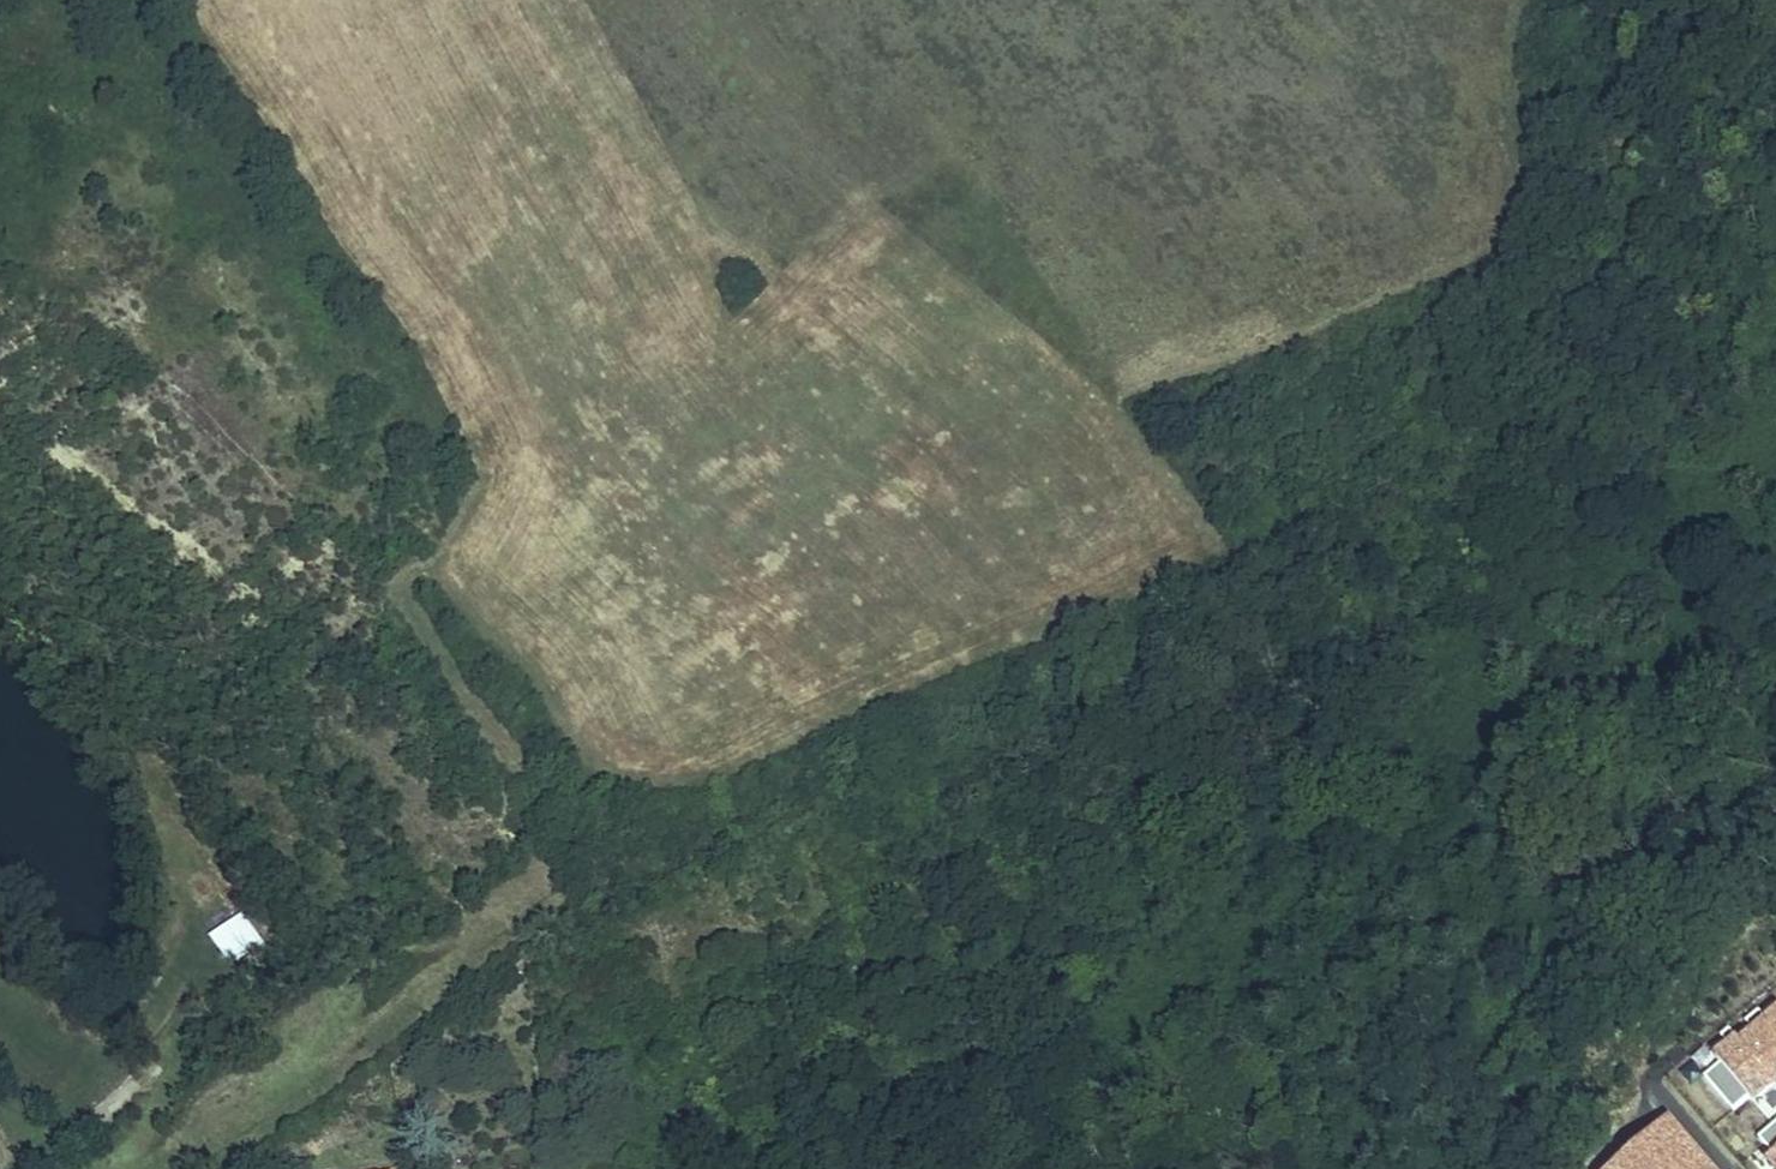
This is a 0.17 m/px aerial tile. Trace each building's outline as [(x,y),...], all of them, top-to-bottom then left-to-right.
[(207,933),(229,963),(263,939),(240,909),(207,933)]
